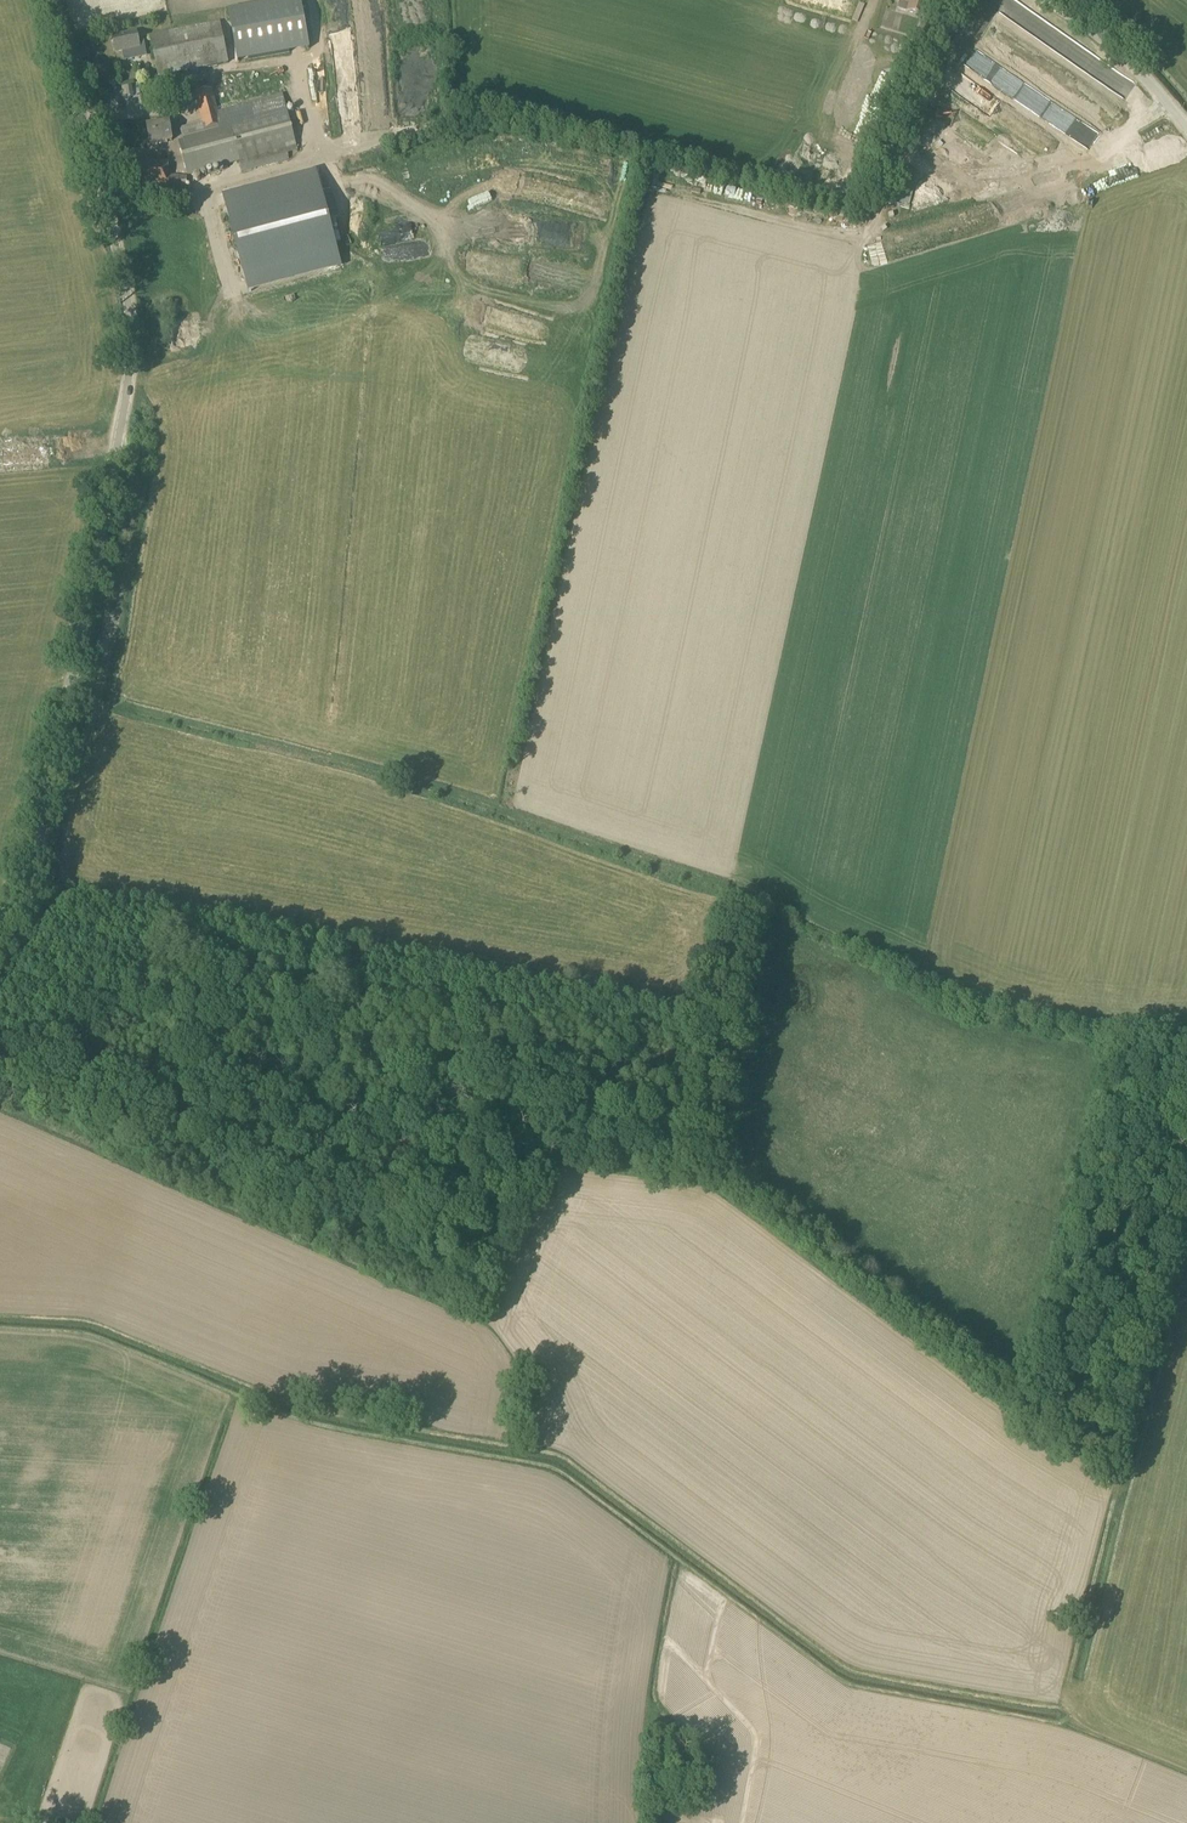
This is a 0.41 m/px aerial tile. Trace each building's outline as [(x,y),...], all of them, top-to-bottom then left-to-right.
[(309,49),(300,0),(291,0),(228,11),(238,62),(309,49)] [(929,0),(898,0),(898,1),(899,1),(897,10),(907,12),(924,17),(929,0)] [(370,31),(374,31),(374,35),(383,35),(383,27),(382,27),(383,15),(371,15),(370,31)] [(920,52),(922,49),(932,27),(922,23),(910,47),(920,52)] [(204,35),(202,25),(194,26),(196,37),(204,35)] [(115,53),(140,48),(137,33),(112,37),(115,53)] [(181,102),(180,98),(182,97),(178,75),(157,79),(162,101),(173,99),(174,103),(181,102)] [(216,108),(212,90),(195,95),(202,122),(179,128),(183,142),(180,143),(188,174),(219,166),(219,167),(238,162),(241,173),(289,161),(287,154),(297,151),(296,147),(282,95),(237,107),(236,103),(216,108)] [(150,145),(172,141),(169,123),(147,127),(150,145)] [(972,173),(981,157),(940,135),(927,157),(949,169),(954,160),(962,165),(961,168),(972,173)] [(186,191),(186,177),(167,177),(168,163),(131,160),(129,187),(186,191)] [(222,196),(248,292),(341,267),(315,171),(222,196)] [(54,282),(66,283),(65,289),(78,290),(79,285),(70,284),(71,276),(55,275),(54,282)]
